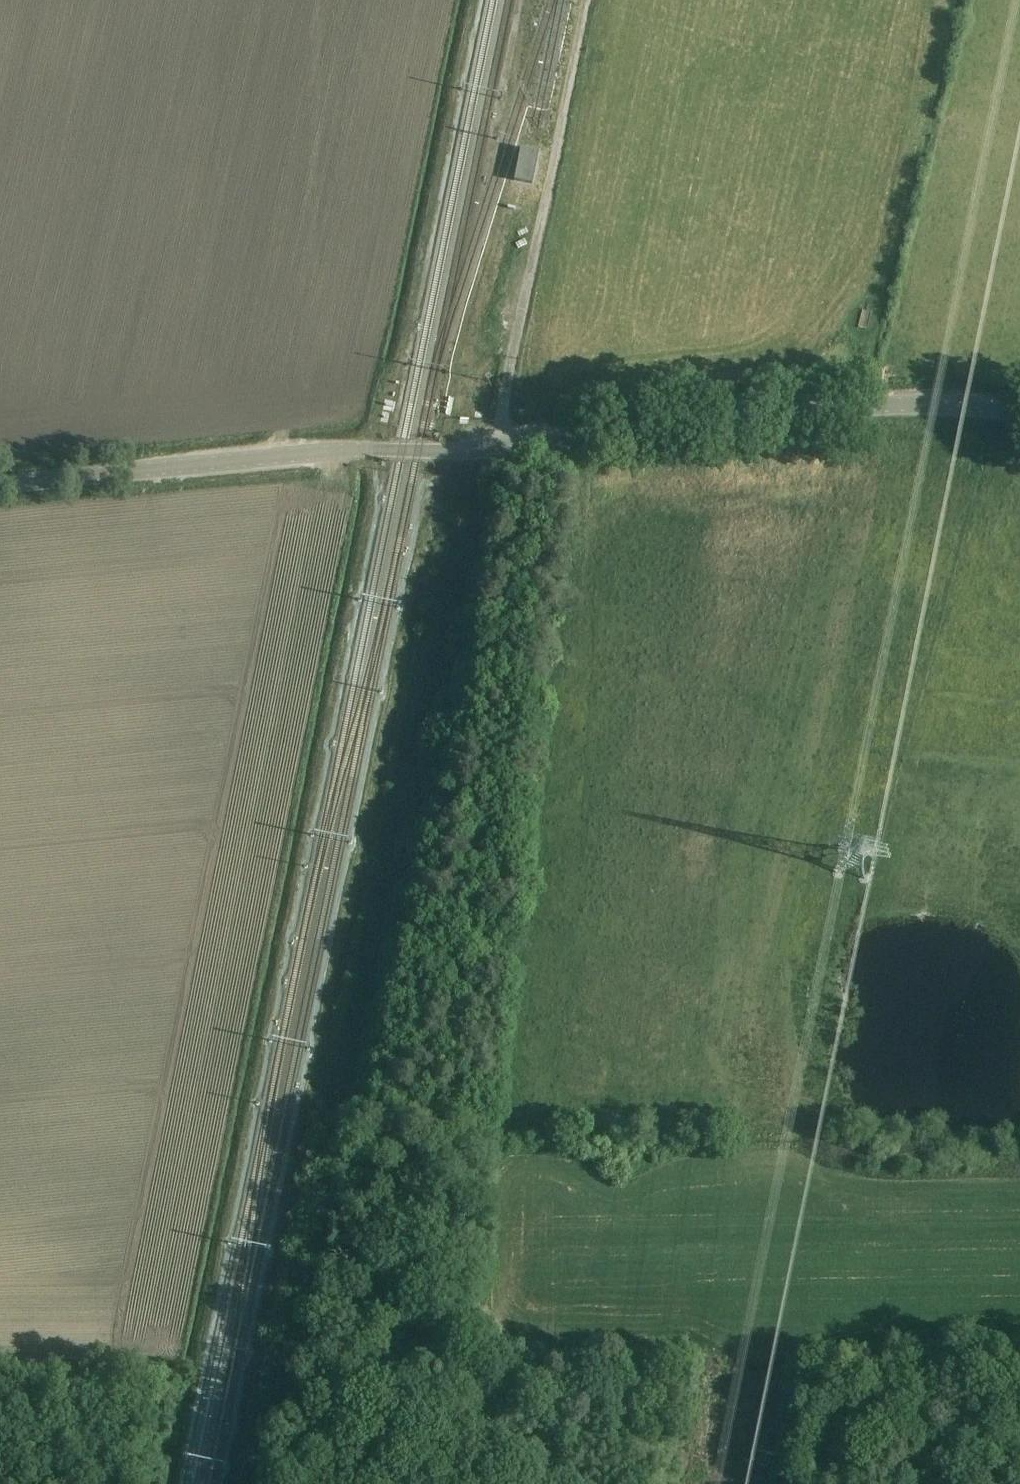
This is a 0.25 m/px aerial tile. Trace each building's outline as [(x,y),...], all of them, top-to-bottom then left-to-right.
[(533,185),(539,152),(521,149),(514,181),(533,185)]
